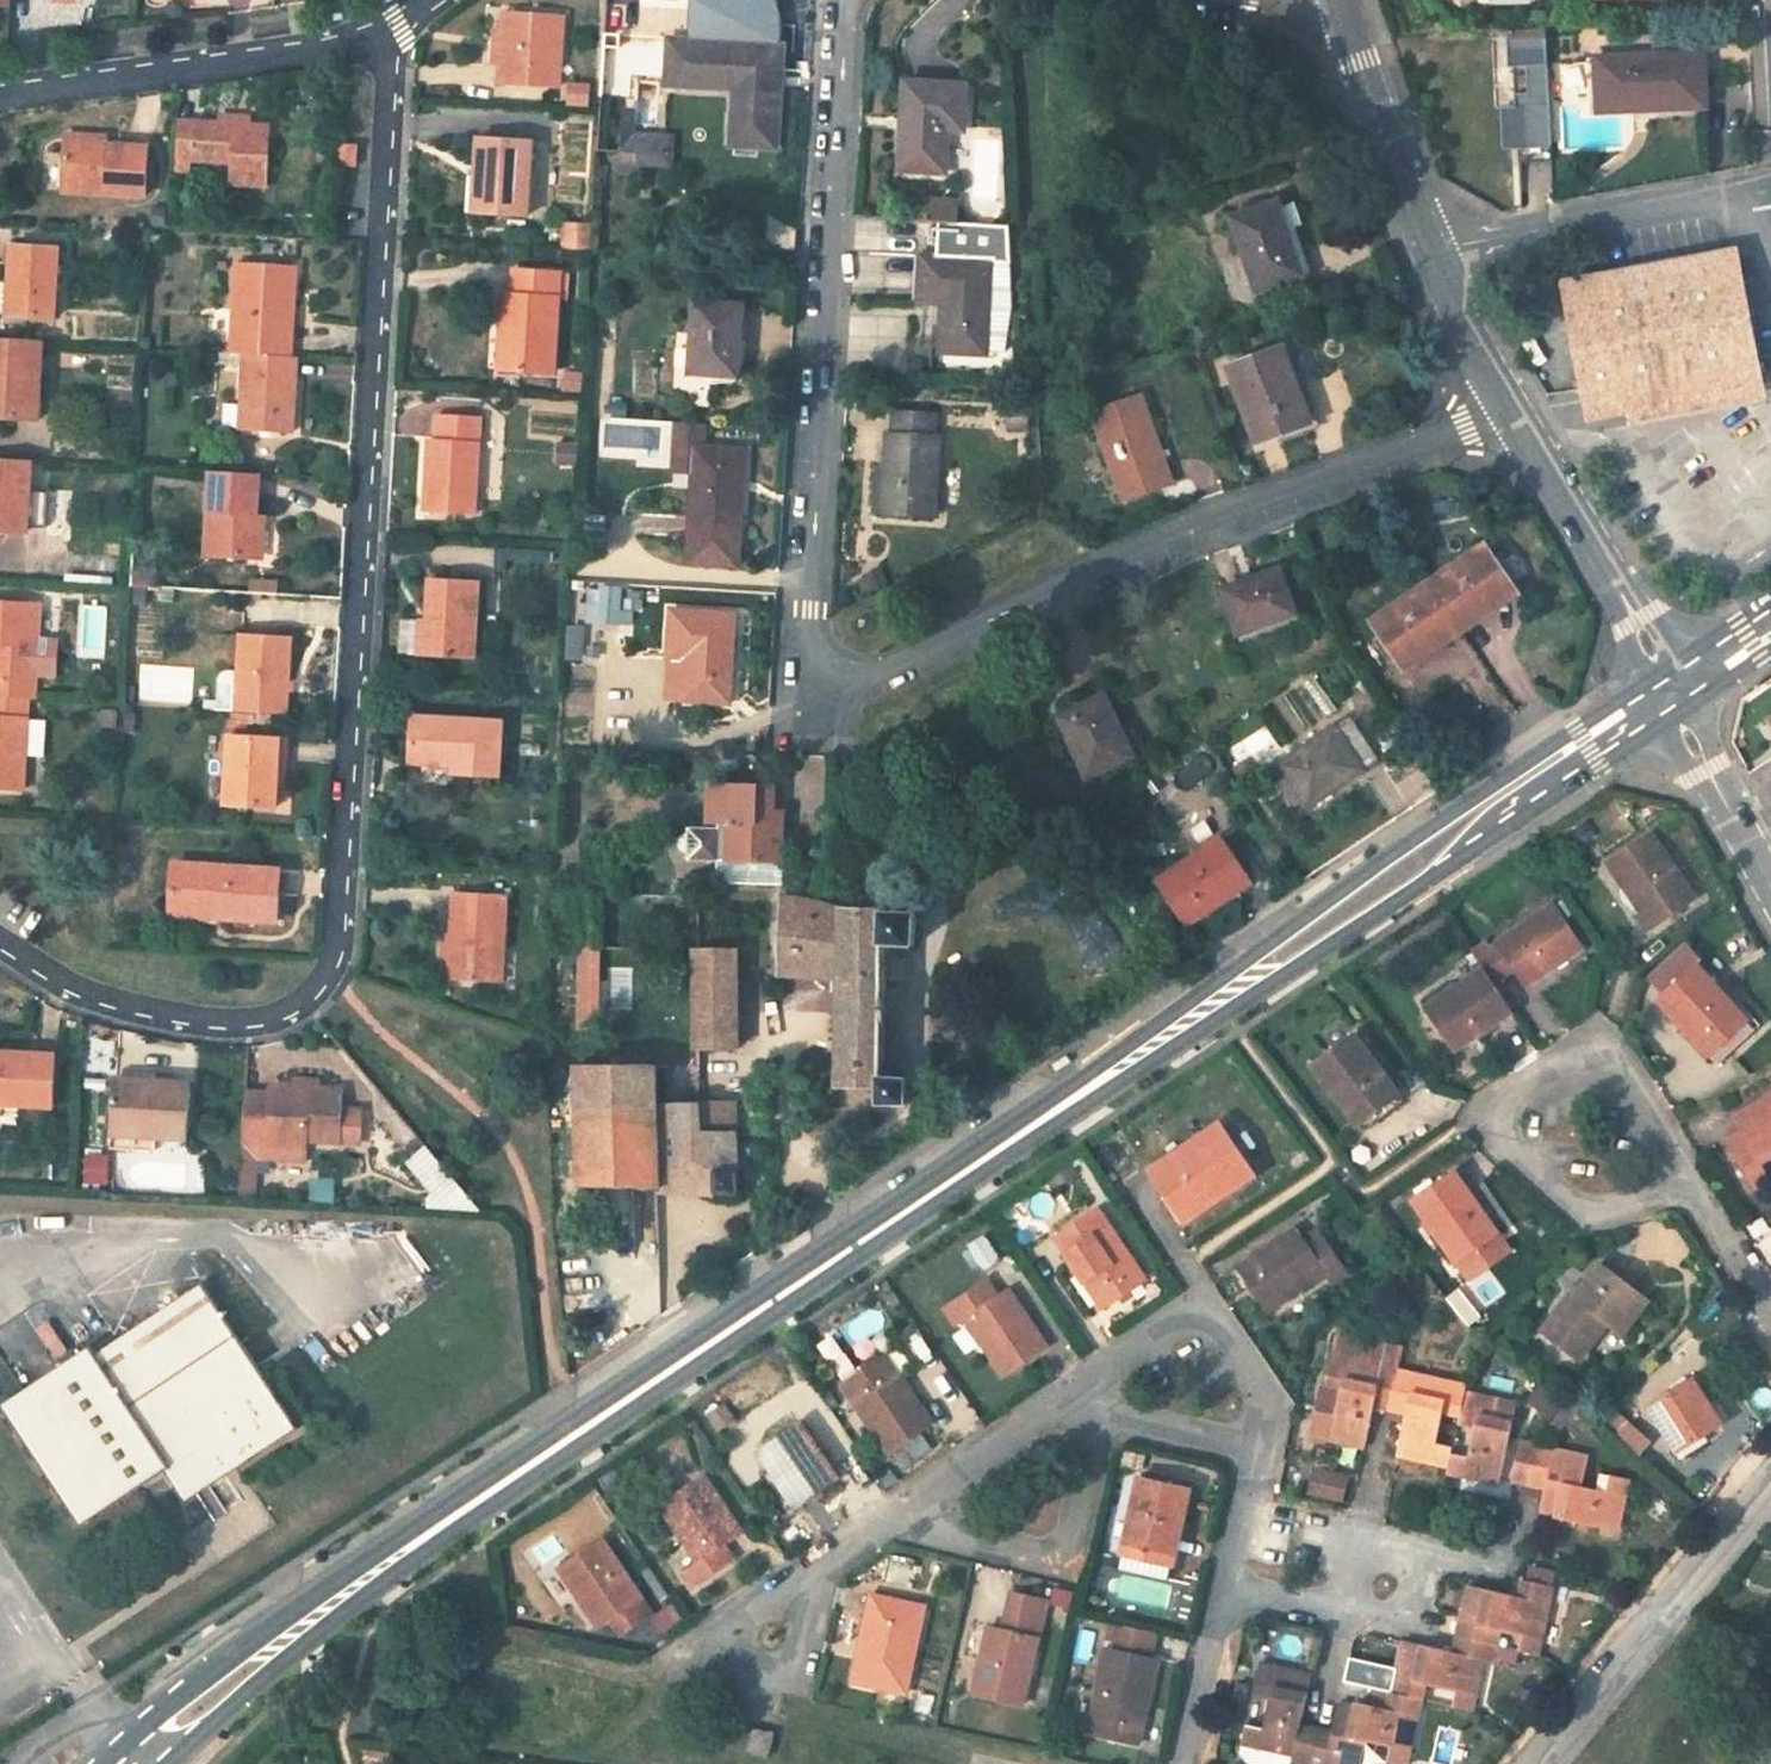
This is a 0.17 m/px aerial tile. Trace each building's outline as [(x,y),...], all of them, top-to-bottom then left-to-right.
[(561,15),(503,12),(499,85),(558,88),(561,15)] [(1519,166),(1552,164),(1552,157),(1546,32),(1508,34),(1509,70),(1514,70),(1516,109),(1502,110),(1504,152),(1518,151),(1519,157),(1519,166)] [(735,88),(734,103),(778,105),(782,47),(668,40),(665,84),(735,88)] [(660,50),(631,48),(630,68),(641,69),(659,70),(660,50)] [(1705,53),(1599,58),(1601,105),(1648,103),(1649,110),(1708,107),(1705,53)] [(641,69),(630,68),(627,133),(637,134),(641,69)] [(591,105),(591,80),(567,80),(566,104),(591,105)] [(966,84),(904,82),(900,157),(899,171),(945,173),(947,157),(949,130),(964,130),(966,84)] [(778,105),(734,103),(731,146),(776,148),(778,105)] [(266,184),(266,178),(267,158),(270,127),(229,124),(210,123),(175,121),(173,158),(173,159),(229,163),(231,163),(231,178),(231,182),(266,184)] [(625,157),(625,166),(673,169),(674,157),(675,136),(637,134),(627,133),(625,157)] [(479,138),(478,157),(477,178),(477,180),(462,179),(461,214),(524,217),(526,178),(527,157),(528,140),(479,138)] [(63,158),(61,178),(61,190),(144,195),(145,178),(146,158),(147,147),(63,143),(63,158)] [(335,158),(335,165),(355,166),(356,157),(357,145),(336,144),(335,158)] [(921,198),(920,219),(959,221),(960,200),(921,198)] [(1277,200),(1230,217),(1258,292),(1303,276),(1277,200)] [(565,223),(563,248),(590,250),(591,224),(565,223)] [(921,258),(919,306),(945,307),(943,355),(986,357),(987,353),(1005,354),(1012,310),(1010,228),(938,224),(937,259),(921,258)] [(57,247),(11,244),(7,317),(54,319),(57,247)] [(1567,288),(1592,415),(1634,407),(1656,403),(1659,418),(1721,406),(1718,391),(1760,382),(1735,255),(1567,288)] [(235,264),(229,353),(244,354),(288,357),(294,268),(235,264)] [(557,272),(509,269),(508,296),(499,295),(495,369),(552,372),(557,272)] [(741,303),(694,300),(689,376),(729,378),(731,349),(739,349),(741,303)] [(0,338),(0,418),(37,420),(41,341),(0,338)] [(1285,348),(1232,368),(1258,443),(1304,427),(1291,388),(1298,386),(1285,348)] [(289,433),(294,358),(288,357),(244,354),(239,430),(289,433)] [(1718,391),(1721,406),(1763,398),(1760,382),(1718,391)] [(1142,396),(1092,414),(1123,498),(1173,480),(1142,396)] [(533,419),(574,423),(576,401),(535,397),(533,419)] [(1634,407),(1637,423),(1659,418),(1656,403),(1634,407)] [(888,465),(884,512),(937,516),(943,436),(937,436),(938,414),(895,412),(894,433),(890,433),(888,465)] [(480,417),(438,414),(435,467),(427,467),(424,512),(475,515),(480,417)] [(702,449),(703,427),(676,425),(675,454),(695,455),(695,449),(702,449)] [(577,465),(578,442),(556,441),(555,464),(577,465)] [(740,546),(745,451),(702,449),(695,449),(695,455),(688,566),(736,569),(737,546),(740,546)] [(27,531),(31,460),(0,458),(0,530),(27,531)] [(881,464),(877,512),(884,512),(888,465),(881,464)] [(204,555),(210,555),(229,556),(251,558),(253,517),(255,474),(229,473),(210,471),(204,555)] [(263,518),(253,517),(251,558),(261,558),(263,518)] [(1485,546),(1429,584),(1462,632),(1481,618),(1476,612),(1514,587),(1511,583),(1494,559),(1485,546)] [(1500,554),(1494,559),(1511,583),(1517,579),(1500,554)] [(1281,567),(1220,590),(1237,635),(1298,614),(1281,567)] [(479,583),(432,580),(427,655),(475,659),(479,583)] [(274,595),(274,582),(250,581),(249,594),(274,595)] [(584,622),(626,623),(627,584),(585,582),(584,622)] [(1429,584),(1420,591),(1401,604),(1373,623),(1381,634),(1399,660),(1401,663),(1420,650),(1437,638),(1442,645),(1462,632),(1429,584)] [(1476,612),(1481,618),(1518,593),(1514,587),(1476,612)] [(26,699),(32,699),(34,674),(54,675),(56,641),(36,640),(38,605),(0,603),(0,697),(26,699)] [(733,614),(671,609),(667,657),(671,658),(669,698),(687,699),(687,700),(727,703),(733,614)] [(582,658),(583,625),(567,624),(566,658),(582,658)] [(1399,660),(1381,634),(1374,639),(1392,665),(1399,660)] [(235,712),(285,715),(289,639),(240,635),(238,672),(229,672),(228,672),(221,673),(218,679),(216,710),(229,711),(235,711),(235,712)] [(1420,660),(1442,645),(1437,638),(1420,650),(1401,663),(1406,670),(1420,660)] [(1324,715),(1335,708),(1314,675),(1303,681),(1324,715)] [(1106,694),(1059,716),(1062,724),(1057,726),(1069,753),(1075,750),(1087,777),(1134,754),(1106,694)] [(0,697),(0,790),(20,791),(26,699),(0,697)] [(411,718),(409,756),(453,759),(453,769),(453,775),(498,778),(501,724),(411,718)] [(1303,797),(1308,806),(1377,760),(1349,719),(1280,764),(1303,797)] [(286,739),(227,736),(224,805),(267,808),(270,766),(285,767),(286,739)] [(453,759),(409,756),(409,766),(453,769),(453,759)] [(1269,771),(1292,805),(1303,797),(1280,764),(1269,771)] [(718,861),(717,884),(782,886),(785,811),(776,811),(778,787),(710,783),(708,823),(720,824),(719,830),(690,828),(689,835),(684,836),(682,838),(680,841),(679,846),(683,851),(688,853),(688,859),(718,861)] [(1651,835),(1609,864),(1642,911),(1636,915),(1648,931),(1695,899),(1651,835)] [(1222,838),(1156,883),(1184,926),(1250,880),(1222,838)] [(168,907),(221,910),(221,918),(229,919),(275,922),(278,871),(229,869),(210,867),(171,865),(168,907)] [(602,894),(580,894),(578,895),(576,1032),(600,1032),(602,894)] [(820,903),(779,896),(778,978),(838,983),(837,1089),(879,1090),(879,1105),(908,1106),(910,1077),(880,1076),(883,946),(915,948),(917,913),(839,910),(820,903)] [(506,901),(455,899),(451,977),(502,980),(506,901)] [(1558,906),(1499,945),(1516,971),(1526,987),(1584,949),(1558,906)] [(221,910),(168,907),(168,915),(210,917),(221,918),(221,910)] [(1660,1003),(1712,1058),(1720,1067),(1763,1027),(1754,1018),(1749,1023),(1698,966),(1703,961),(1686,943),(1654,975),(1671,992),(1660,1003)] [(1489,944),(1475,954),(1486,970),(1495,985),(1510,975),(1492,949),(1489,944)] [(1492,949),(1510,975),(1516,971),(1499,945),(1492,949)] [(734,948),(696,948),(695,995),(735,995),(734,948)] [(1457,1051),(1515,1014),(1495,985),(1486,970),(1459,988),(1428,1008),(1457,1051)] [(1428,1008),(1459,988),(1455,982),(1424,1003),(1428,1008)] [(735,995),(695,995),(694,1051),(735,1050),(735,995)] [(1360,1128),(1401,1096),(1356,1036),(1313,1067),(1360,1128)] [(0,1054),(0,1103),(53,1106),(55,1056),(0,1054)] [(582,1189),(737,1194),(735,1101),(660,1103),(659,1065),(579,1066),(582,1189)] [(109,1133),(156,1136),(186,1137),(189,1085),(155,1083),(155,1091),(111,1088),(109,1133)] [(292,1083),(292,1090),(317,1091),(318,1084),(292,1083)] [(244,1094),(238,1196),(255,1196),(257,1161),(304,1164),(305,1142),(358,1145),(360,1113),(339,1111),(340,1092),(317,1091),(292,1090),(269,1088),(268,1095),(244,1094)] [(1406,1103),(1401,1096),(1360,1128),(1365,1134),(1406,1103)] [(1756,1190),(1770,1180),(1761,1164),(1770,1158),(1770,1098),(1734,1121),(1742,1134),(1727,1143),(1756,1190)] [(1223,1124),(1151,1171),(1187,1223),(1258,1178),(1223,1124)] [(155,1149),(156,1136),(109,1133),(108,1146),(155,1149)] [(440,1197),(458,1180),(426,1147),(409,1164),(440,1197)] [(86,1181),(107,1182),(108,1156),(87,1155),(86,1181)] [(1415,1201),(1438,1234),(1459,1263),(1501,1234),(1456,1173),(1415,1201)] [(334,1199),(336,1181),(312,1179),(311,1197),(334,1199)] [(1099,1210),(1055,1239),(1104,1311),(1148,1281),(1099,1210)] [(1298,1230),(1241,1270),(1270,1312),(1327,1274),(1334,1284),(1349,1274),(1320,1231),(1305,1240),(1298,1230)] [(983,1269),(1002,1257),(985,1232),(966,1244),(983,1269)] [(1459,1263),(1438,1234),(1430,1238),(1452,1269),(1459,1263)] [(1459,1263),(1472,1281),(1513,1252),(1501,1234),(1459,1263)] [(1649,1301),(1600,1263),(1575,1296),(1573,1294),(1544,1333),(1564,1348),(1582,1362),(1592,1348),(1608,1327),(1622,1337),(1649,1301)] [(947,1310),(959,1327),(967,1321),(986,1348),(1000,1368),(1006,1377),(1019,1368),(1048,1349),(1009,1291),(1000,1298),(988,1281),(947,1310)] [(228,1475),(229,1475),(298,1429),(259,1369),(245,1348),(229,1324),(210,1295),(202,1283),(102,1348),(95,1353),(92,1348),(90,1345),(86,1349),(56,1369),(2,1404),(82,1526),(171,1468),(185,1491),(210,1475),(223,1467),(228,1475)] [(49,1319),(34,1329),(54,1360),(70,1350),(49,1319)] [(1333,1348),(1331,1358),(1355,1363),(1358,1348),(1360,1341),(1335,1336),(1333,1348)] [(1400,1368),(1404,1350),(1397,1348),(1360,1341),(1358,1348),(1355,1363),(1331,1358),(1329,1368),(1314,1438),(1330,1441),(1367,1449),(1375,1409),(1390,1413),(1399,1370),(1400,1368)] [(870,1369),(843,1386),(891,1455),(934,1426),(895,1369),(887,1358),(870,1369)] [(1417,1376),(1418,1373),(1401,1370),(1399,1370),(1390,1413),(1401,1415),(1406,1416),(1401,1440),(1397,1456),(1401,1457),(1420,1461),(1434,1464),(1437,1451),(1445,1413),(1461,1417),(1466,1394),(1468,1387),(1420,1377),(1417,1376)] [(1551,1379),(1535,1397),(1557,1416),(1573,1399),(1551,1379)] [(1723,1425),(1710,1404),(1696,1380),(1650,1407),(1678,1452),(1723,1425)] [(1519,1405),(1466,1394),(1461,1417),(1460,1423),(1476,1427),(1469,1459),(1465,1478),(1501,1485),(1519,1405)] [(1717,1400),(1710,1404),(1723,1425),(1730,1422),(1717,1400)] [(729,1404),(709,1412),(715,1429),(736,1421),(729,1404)] [(1643,1451),(1653,1439),(1624,1414),(1614,1427),(1643,1451)] [(757,1452),(773,1474),(793,1503),(797,1508),(841,1480),(801,1423),(757,1452)] [(1529,1486),(1538,1445),(1522,1442),(1513,1483),(1529,1486)] [(1557,1449),(1538,1445),(1529,1486),(1546,1489),(1541,1512),(1556,1515),(1556,1518),(1618,1533),(1626,1496),(1613,1493),(1585,1487),(1590,1458),(1558,1451),(1557,1449)] [(1437,1451),(1434,1464),(1450,1467),(1453,1455),(1437,1451)] [(1450,1467),(1449,1474),(1465,1478),(1469,1459),(1453,1455),(1450,1467)] [(1317,1471),(1311,1496),(1345,1503),(1351,1479),(1317,1471)] [(793,1503),(773,1474),(767,1478),(786,1508),(793,1503)] [(718,1551),(726,1545),(742,1534),(703,1477),(662,1505),(700,1562),(683,1574),(694,1590),(728,1567),(718,1551)] [(1192,1489),(1140,1478),(1120,1570),(1171,1582),(1192,1489)] [(1616,1478),(1613,1493),(1626,1496),(1630,1481),(1616,1478)] [(604,1540),(561,1570),(601,1627),(611,1620),(623,1636),(654,1615),(604,1540)] [(736,1561),(726,1545),(718,1551),(728,1567),(736,1561)] [(1531,1570),(1528,1582),(1556,1589),(1559,1577),(1531,1570)] [(1461,1620),(1457,1637),(1500,1647),(1504,1632),(1528,1637),(1539,1640),(1544,1641),(1556,1589),(1528,1582),(1525,1581),(1522,1597),(1472,1586),(1464,1621),(1461,1620)] [(1013,1594),(1008,1613),(1044,1621),(1048,1602),(1013,1594)] [(926,1608),(873,1597),(854,1682),(908,1694),(926,1608)] [(1044,1621),(1008,1613),(1003,1631),(989,1628),(974,1696),(1024,1707),(1044,1621)] [(1107,1649),(1089,1734),(1141,1744),(1159,1661),(1152,1659),(1157,1633),(1123,1626),(1117,1652),(1107,1649)] [(1405,1643),(1401,1662),(1393,1695),(1401,1696),(1420,1701),(1425,1702),(1428,1685),(1464,1693),(1473,1695),(1478,1696),(1486,1663),(1496,1664),(1500,1647),(1457,1637),(1454,1653),(1420,1646),(1405,1643)] [(1524,1653),(1535,1656),(1539,1640),(1528,1637),(1524,1653)] [(1271,1698),(1264,1728),(1248,1725),(1241,1753),(1249,1763),(1309,1763),(1317,1729),(1302,1725),(1313,1677),(1260,1665),(1254,1694),(1271,1698)] [(1459,1709),(1470,1712),(1473,1695),(1464,1693),(1459,1709)] [(1401,1696),(1393,1695),(1389,1711),(1358,1703),(1357,1709),(1339,1705),(1333,1733),(1317,1729),(1309,1763),(1329,1763),(1364,1763),(1369,1743),(1399,1750),(1408,1752),(1413,1753),(1420,1722),(1425,1702),(1420,1701),(1401,1696)] [(1253,1696),(1247,1722),(1261,1725),(1267,1700),(1253,1696)] [(752,1729),(747,1754),(769,1758),(775,1733),(752,1729)] [(1399,1750),(1396,1763),(1405,1763),(1408,1752),(1399,1750)] [(363,1751),(368,1763),(396,1763),(393,1755),(363,1751)]
